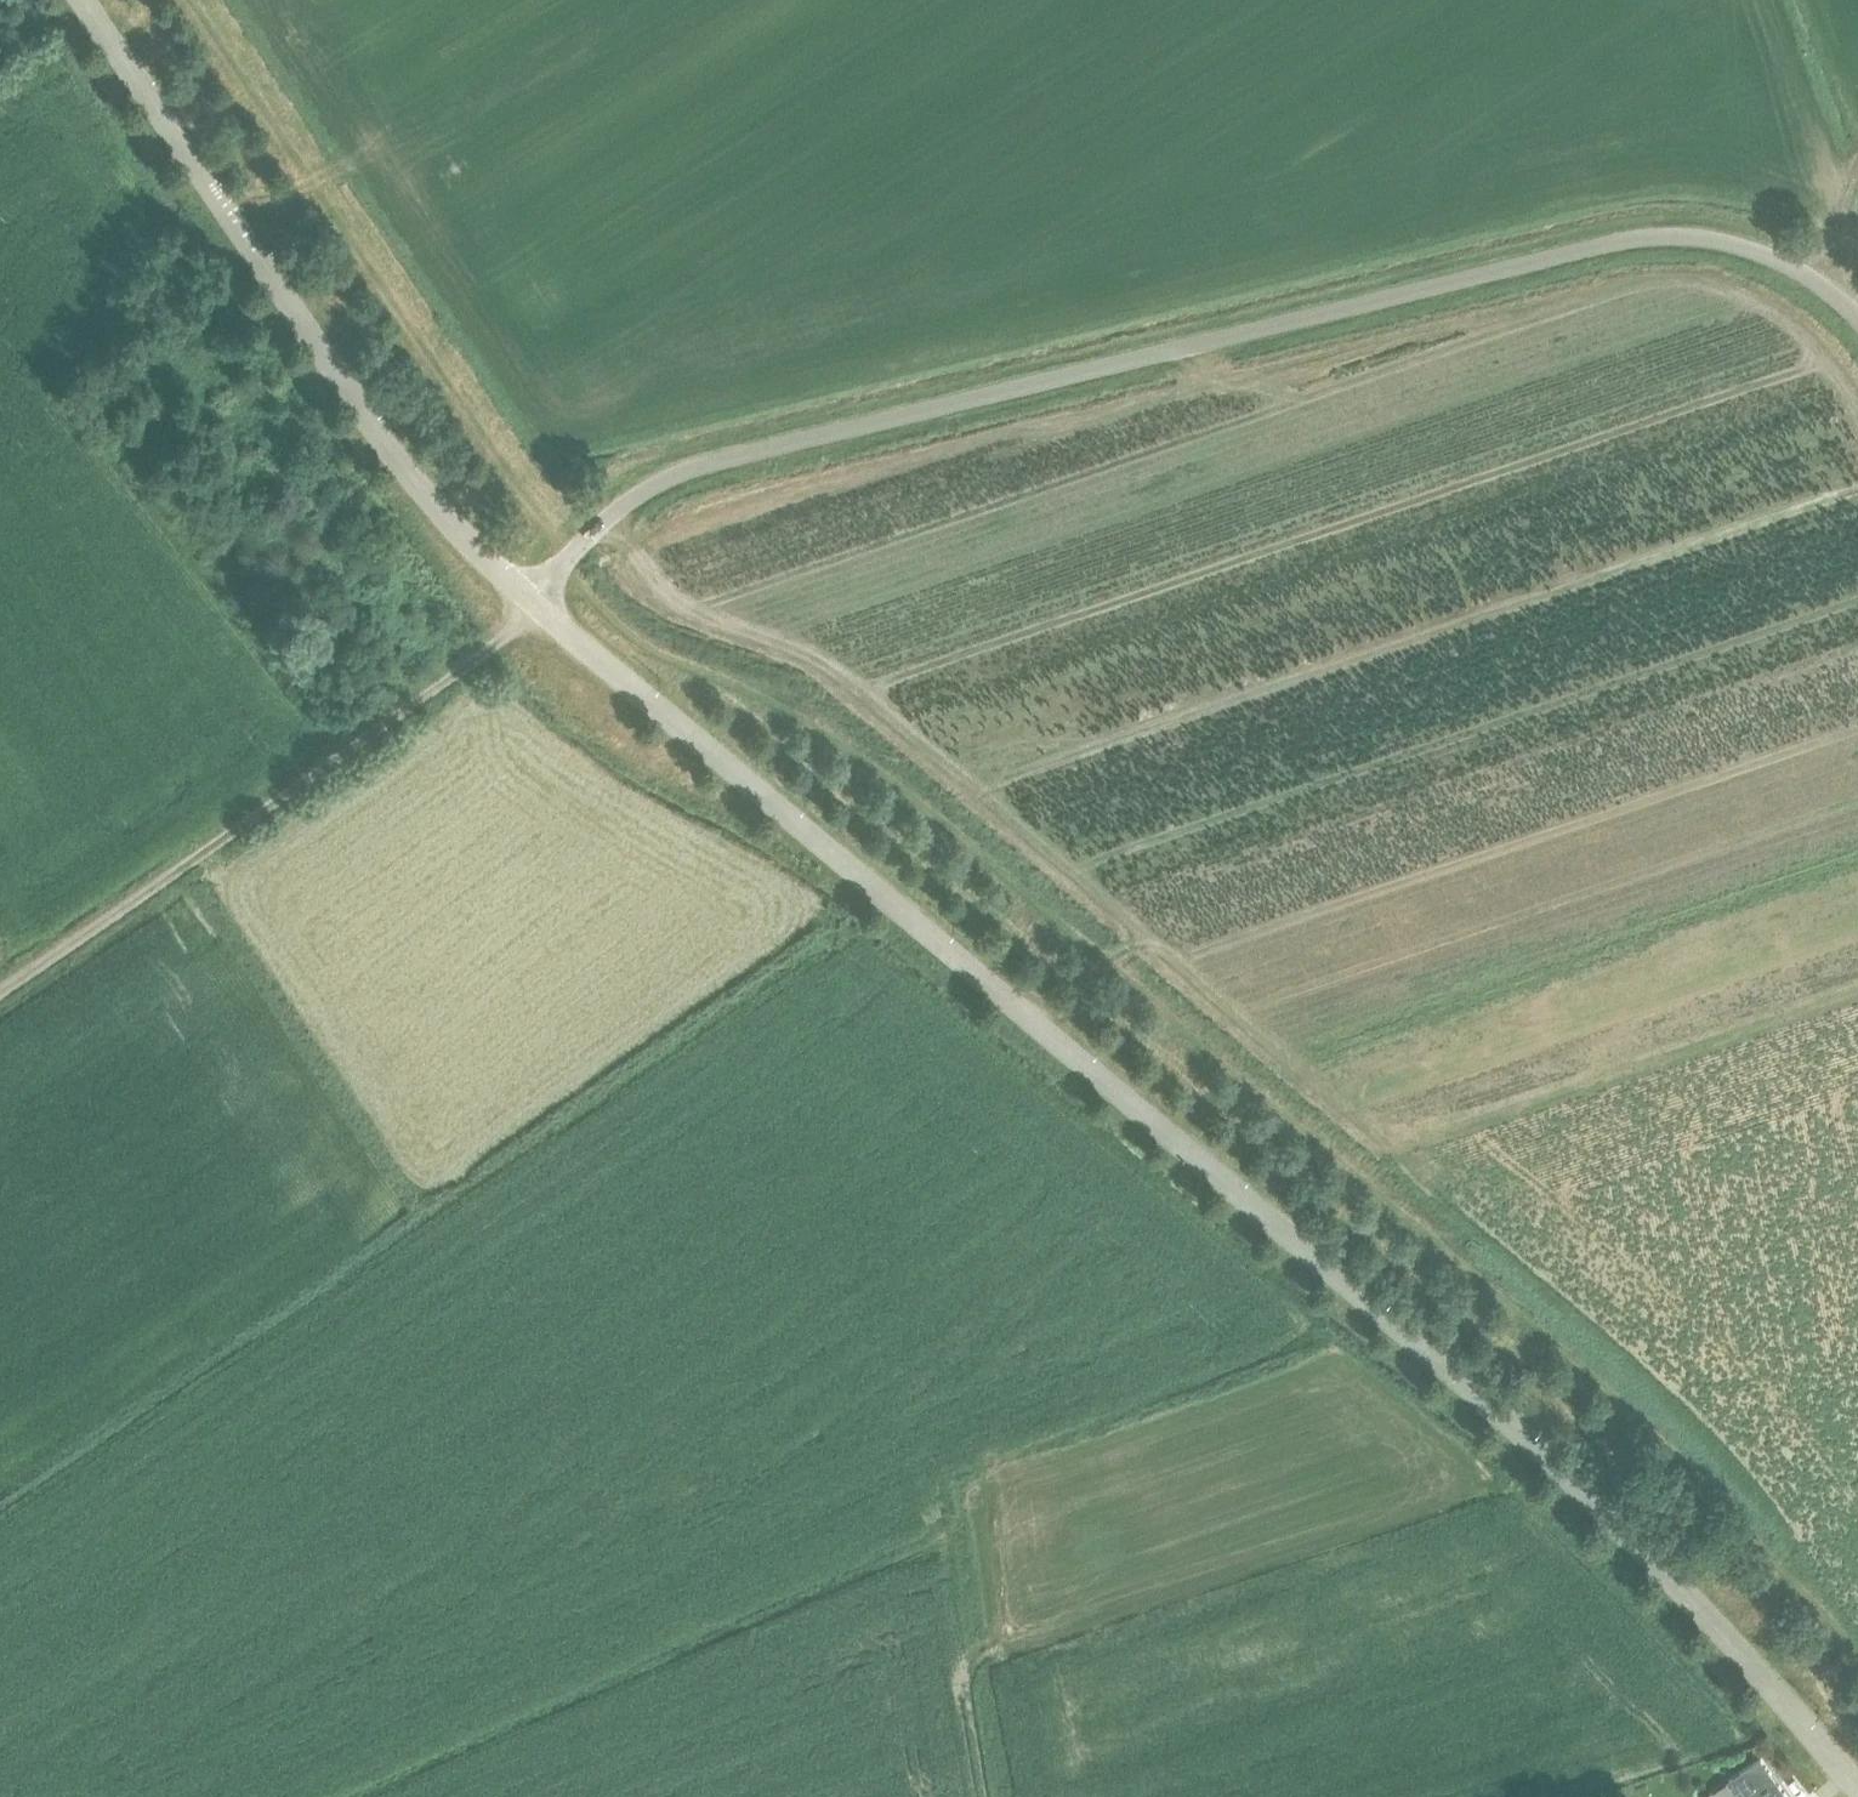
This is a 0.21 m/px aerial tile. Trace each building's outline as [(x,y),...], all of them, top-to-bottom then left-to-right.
[(1714,1792),(1718,1796),(1788,1796),(1762,1759),(1714,1792)]
